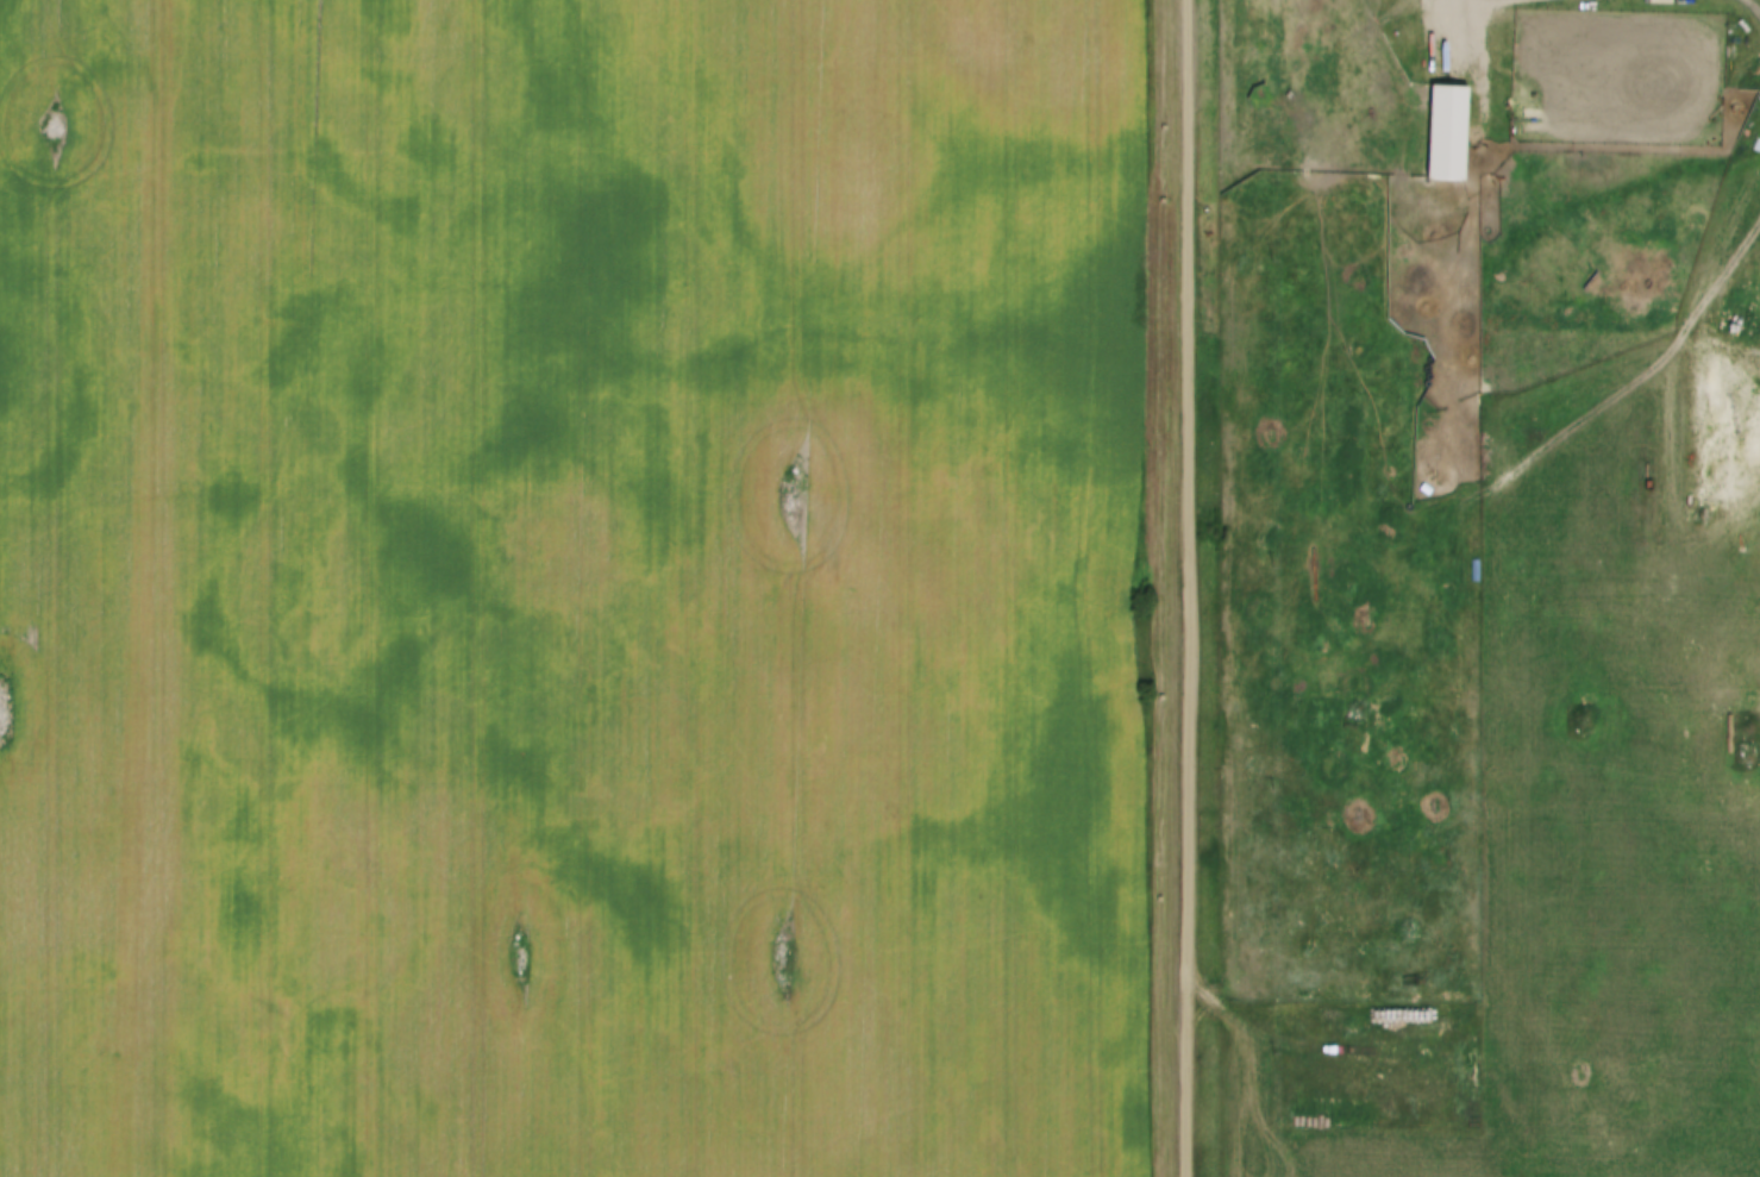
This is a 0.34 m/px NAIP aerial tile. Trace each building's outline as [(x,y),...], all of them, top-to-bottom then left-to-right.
[(1471,183),(1473,87),(1433,87),(1432,182),(1471,183)]
